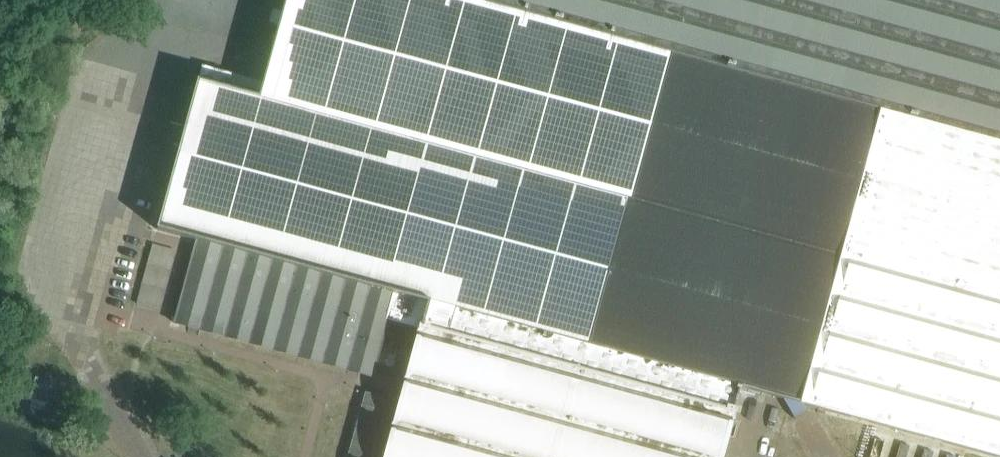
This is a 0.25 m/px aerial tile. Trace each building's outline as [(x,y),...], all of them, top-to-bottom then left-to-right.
[(446,0),(287,0),(260,98),(199,81),(159,229),(197,240),(368,286),(408,139),(446,0)] [(408,139),(630,201),(670,56),(472,0),(446,0),(408,139)] [(670,56),(873,110),(794,401),(804,404),(999,456),(999,0),(472,0),(670,56)] [(408,139),(368,286),(427,302),(741,387),(794,401),(873,110),(670,56),(630,201),(408,139)] [(197,240),(174,323),(176,323),(177,319),(373,372),(372,376),(373,377),(389,320),(420,328),(427,302),(368,286),(197,240)] [(427,302),(420,328),(734,411),(741,387),(427,302)] [(735,411),(734,411),(420,328),(402,392),(401,396),(399,403),(395,418),(385,456),(723,456),(735,411)] [(53,382),(36,377),(30,398),(48,403),(53,382)] [(386,388),(383,398),(388,399),(399,403),(401,396),(402,392),(386,388)] [(348,456),(372,456),(388,399),(383,398),(366,393),(348,456)]
